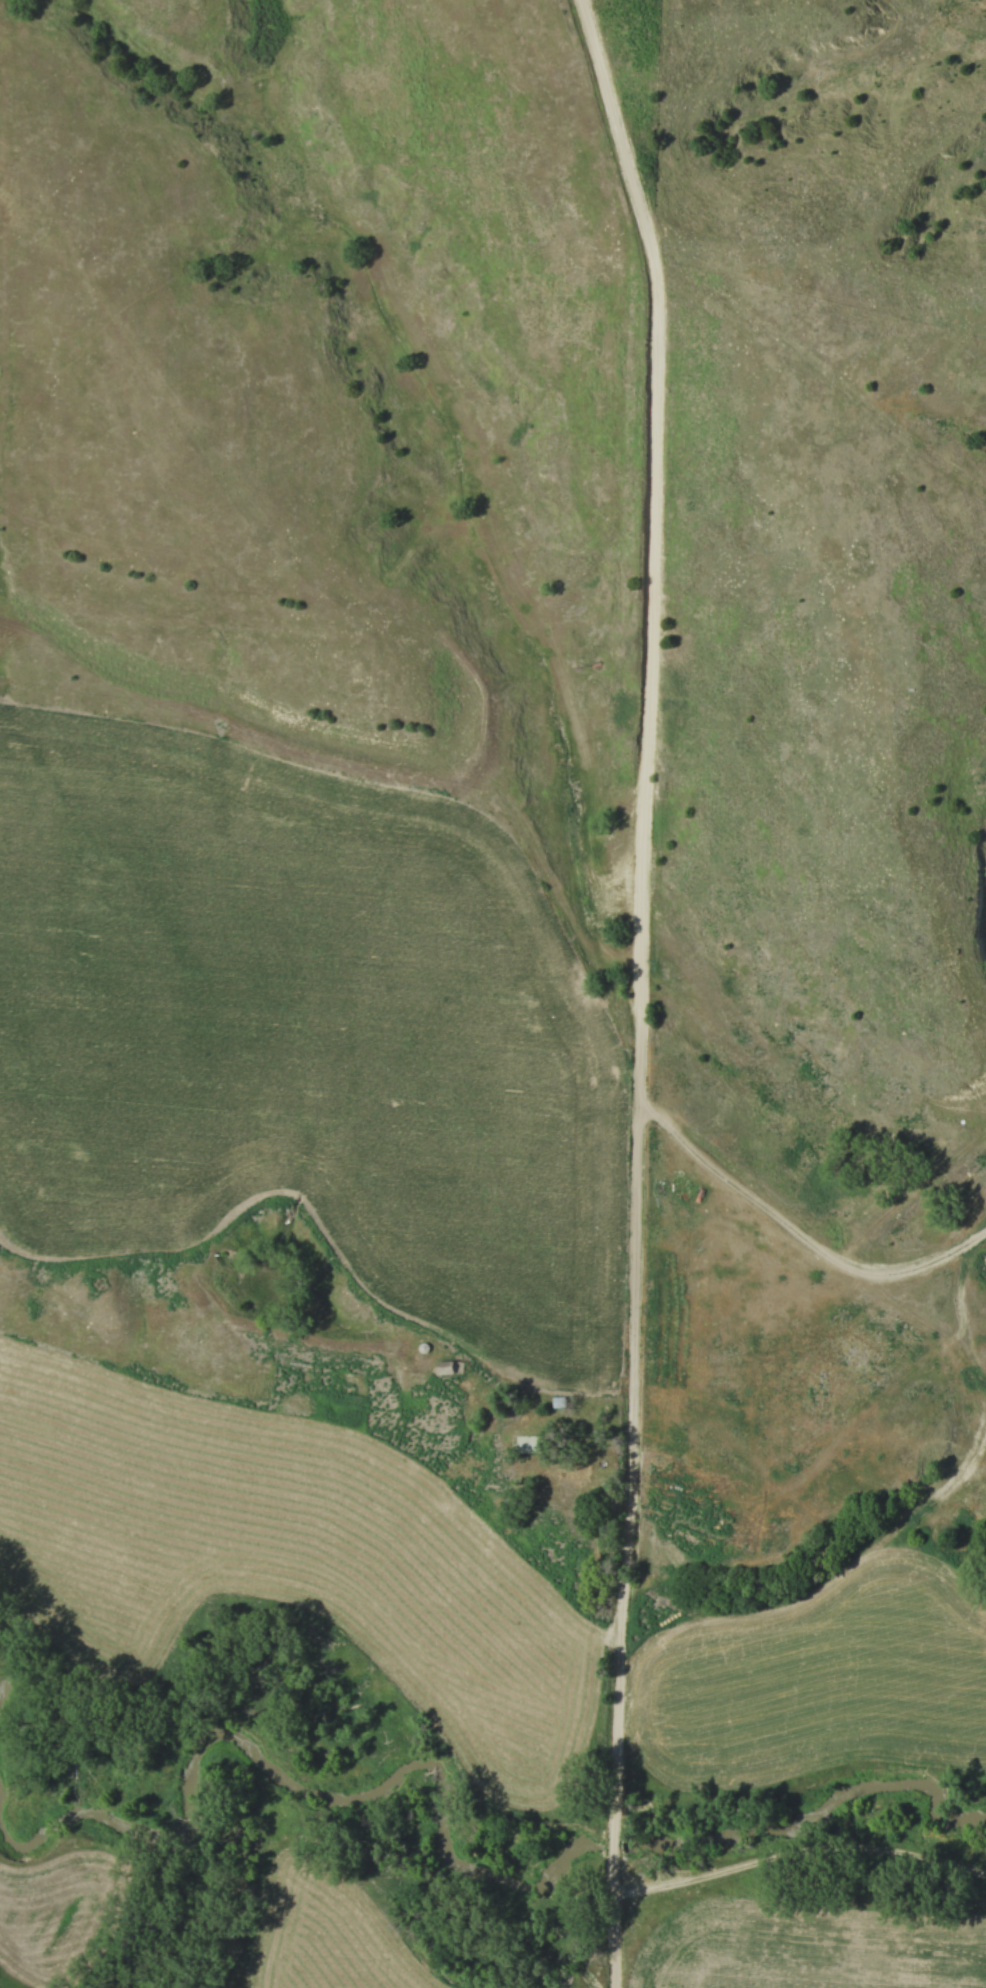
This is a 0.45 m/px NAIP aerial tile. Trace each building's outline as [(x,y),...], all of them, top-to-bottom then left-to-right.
[(434,1373),(462,1373),(462,1362),(434,1362),(434,1373)] [(516,1436),(516,1454),(540,1454),(540,1436),(516,1436)]
